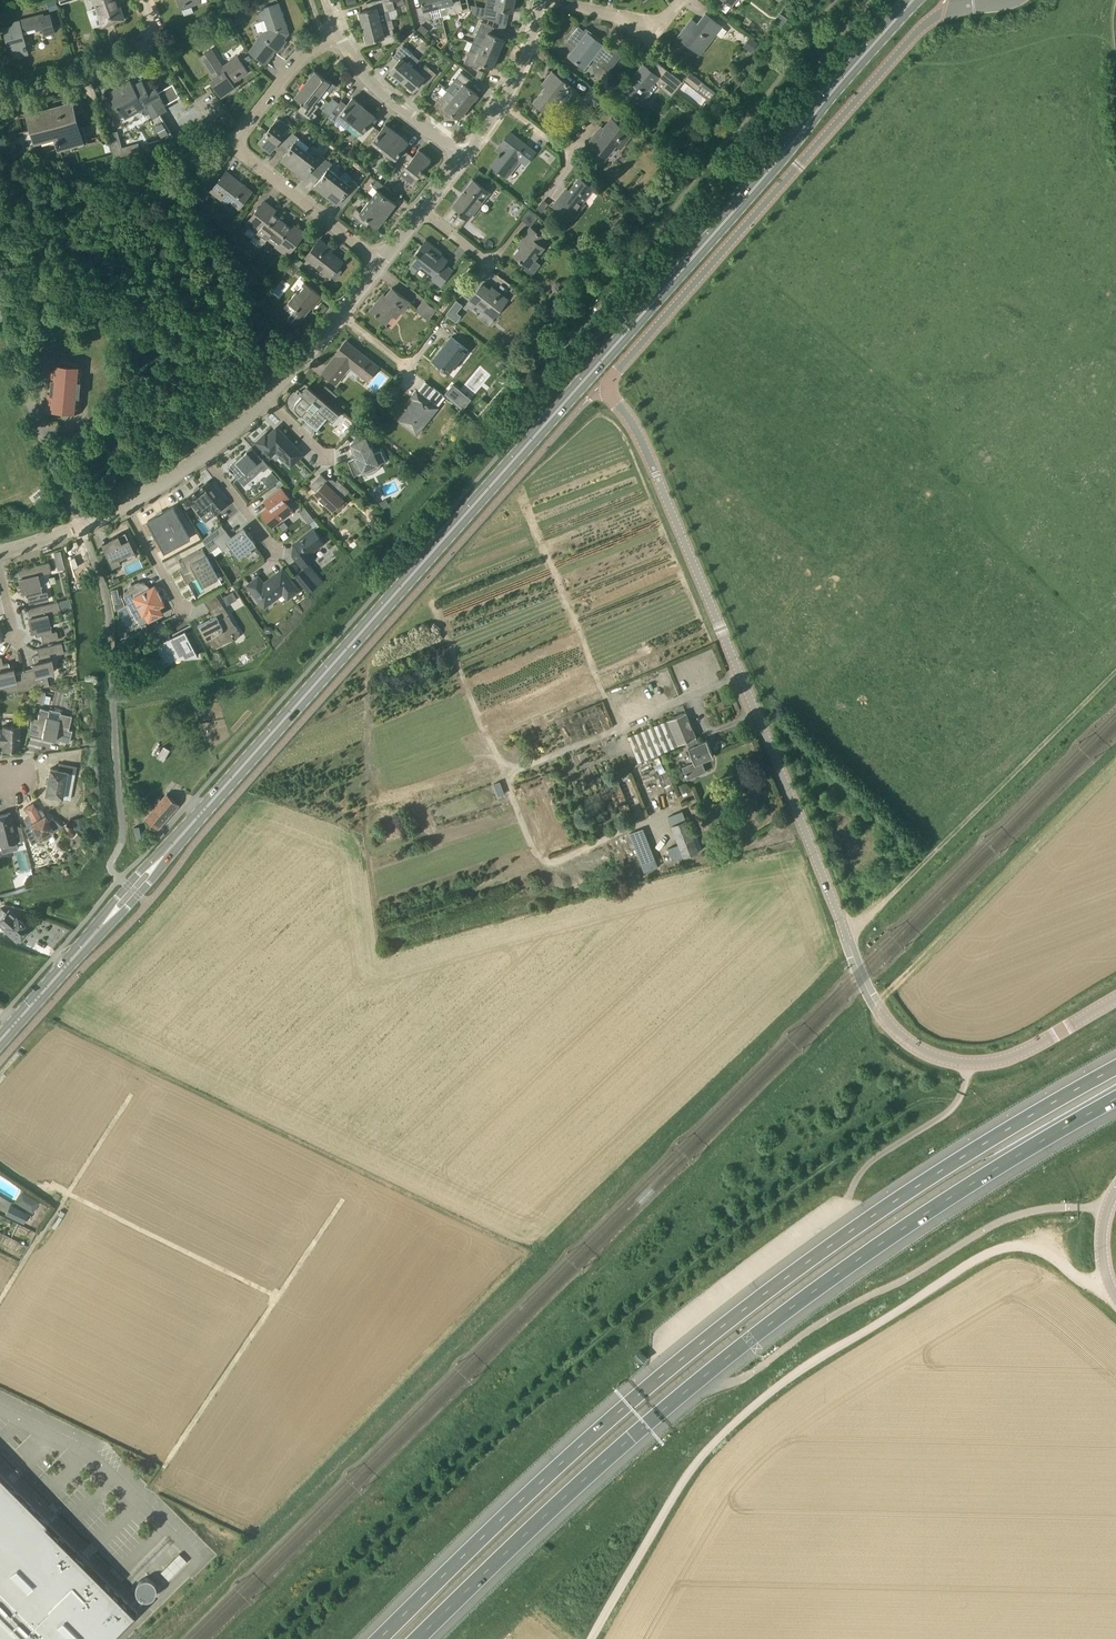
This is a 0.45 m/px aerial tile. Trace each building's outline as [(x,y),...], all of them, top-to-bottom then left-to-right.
[(47,2),(50,11),(59,8),(56,0),(54,0),(47,2)] [(103,26),(124,19),(118,0),(94,0),(103,26)] [(201,2),(200,0),(179,0),(181,9),(201,2)] [(395,9),(393,0),(378,0),(371,2),(373,9),(360,12),(363,27),(381,22),(381,21),(379,13),(395,9)] [(433,18),(430,8),(439,6),(438,0),(422,0),(423,6),(416,8),(420,21),(433,18)] [(450,14),(463,10),(460,0),(438,0),(439,6),(447,4),(450,14)] [(515,0),(496,0),(496,1),(490,0),(486,0),(484,12),(498,15),(499,8),(513,11),(515,0)] [(265,63),(277,48),(279,50),(285,43),(280,39),(285,32),(284,28),(286,27),(283,18),(278,3),(262,9),(263,11),(258,13),(261,21),(267,19),(271,29),(268,32),(265,30),(258,39),(249,51),(265,63)] [(14,57),(28,54),(26,49),(28,49),(27,46),(26,46),(22,31),(36,27),(37,30),(43,29),(45,34),(55,32),(50,14),(44,15),(44,14),(13,22),(14,24),(5,26),(7,34),(5,34),(8,46),(11,45),(14,57)] [(705,14),(697,24),(692,19),(678,36),(694,49),(705,36),(711,40),(722,26),(705,14)] [(367,41),(381,38),(382,44),(396,41),(393,28),(394,27),(392,19),(381,21),(381,22),(363,27),(367,41)] [(504,39),(492,34),(495,27),(481,22),(476,34),(480,36),(477,44),(499,53),(504,39)] [(603,45),(579,26),(568,40),(578,48),(570,57),(582,66),(589,57),(609,72),(622,55),(605,42),(603,45)] [(752,39),(751,39),(745,48),(752,52),(758,43),(752,39)] [(493,67),(499,53),(477,44),(473,52),(469,51),(464,63),(477,68),(480,62),(493,67)] [(402,81),(414,67),(406,61),(413,53),(403,45),(393,56),(399,60),(390,71),(402,81)] [(238,55),(222,66),(211,49),(200,56),(211,73),(210,73),(213,79),(211,81),(220,94),(234,84),(233,81),(248,71),(238,55)] [(667,84),(663,89),(672,96),(683,82),(658,63),(652,71),(643,64),(623,90),(641,104),(649,95),(646,92),(658,77),(667,84)] [(413,91),(422,80),(427,84),(436,73),(426,65),(420,72),(414,67),(402,81),(413,91)] [(325,88),(330,92),(335,84),(328,78),(327,79),(316,70),(305,84),(319,95),(325,88)] [(566,101),(575,89),(552,71),(543,83),(546,86),(534,101),(547,111),(559,95),(566,101)] [(478,94),(467,86),(472,80),(460,72),(452,82),(460,88),(455,95),(469,106),(478,94)] [(716,93),(712,90),(690,72),(684,80),(709,100),(716,93)] [(128,82),(109,93),(118,108),(120,107),(123,112),(126,119),(143,109),(162,139),(174,137),(158,108),(165,104),(179,96),(172,85),(159,93),(154,85),(147,89),(142,81),(131,87),(128,82)] [(306,105),(301,111),(301,112),(312,121),(317,115),(314,112),(320,105),(314,101),(319,95),(305,84),(295,96),(306,105)] [(596,107),(603,97),(591,87),(583,97),(596,107)] [(460,118),(469,106),(455,95),(449,102),(441,96),(433,106),(444,115),(449,110),(460,118)] [(329,116),(340,103),(333,98),(323,111),(329,116)] [(350,124),(364,107),(352,98),(345,107),(340,103),(329,116),(335,120),(339,116),(350,124)] [(83,141),(79,128),(72,103),(29,115),(36,141),(56,135),(60,147),(83,141)] [(373,129),(368,125),(375,115),(364,107),(350,124),(361,133),(357,137),(363,142),(373,129)] [(293,133),(287,128),(288,127),(277,118),(259,141),(271,151),(278,141),(283,145),(293,133)] [(632,134),(631,133),(612,118),(597,136),(595,134),(589,142),(606,156),(620,138),(625,142),(632,134)] [(383,150),(397,133),(386,124),(378,133),(373,129),(363,142),(369,147),(372,142),(383,150)] [(117,131),(109,133),(115,156),(140,148),(139,142),(122,147),(117,131)] [(510,132),(500,144),(505,148),(491,165),(505,176),(519,159),(526,164),(535,151),(510,132)] [(281,159),(292,168),(306,150),(295,142),(299,137),(293,133),(283,145),(288,150),(281,159)] [(406,155),(401,151),(408,142),(397,133),(383,150),(394,159),(390,163),(396,168),(406,155)] [(317,159),(306,151),(306,150),(292,168),(304,177),(311,167),(317,172),(327,159),(321,154),(317,159)] [(397,179),(406,168),(417,177),(431,159),(419,150),(412,159),(406,155),(396,168),(391,175),(397,179)] [(326,194),(339,177),(329,168),(332,164),(327,159),(317,172),(322,176),(315,185),(326,194)] [(487,188),(493,180),(478,169),(472,176),(487,188)] [(229,199),(240,208),(252,191),(226,171),(211,190),(227,202),(229,199)] [(351,178),(347,183),(339,177),(326,194),(337,203),(345,194),(350,198),(360,186),(354,181),(351,178)] [(598,195),(592,190),(594,188),(580,177),(566,195),(563,192),(553,205),(572,220),(585,204),(583,202),(584,200),(590,205),(598,195)] [(460,197),(459,197),(453,205),(460,210),(459,212),(468,220),(477,209),(474,207),(487,190),(473,179),(462,193),(463,194),(460,197)] [(396,203),(386,196),(391,190),(378,180),(369,192),(374,196),(369,201),(387,215),(396,203)] [(268,238),(282,220),(273,213),(276,210),(264,201),(246,224),(257,232),(254,236),(264,243),(268,238)] [(378,226),(387,215),(369,201),(361,212),(356,208),(351,214),(364,224),(369,219),(378,226)] [(521,218),(530,225),(538,215),(528,208),(521,218)] [(276,247),(287,256),(305,233),(298,228),(296,231),(282,220),(268,238),(277,245),(276,247)] [(546,239),(539,234),(530,227),(521,239),(525,242),(514,256),(529,267),(544,247),(541,244),(546,239)] [(320,239),(306,257),(331,276),(343,262),(330,252),(333,249),(320,239)] [(426,239),(419,249),(415,254),(418,256),(409,267),(415,272),(421,265),(434,275),(431,279),(442,287),(455,270),(441,259),(445,254),(426,239)] [(300,268),(299,268),(292,262),(286,270),(294,276),(300,268)] [(315,302),(317,304),(323,296),(305,282),(302,284),(305,286),(299,293),(297,292),(289,302),(290,301),(297,307),(295,310),(288,319),(297,326),(311,307),(315,302)] [(485,307),(496,315),(508,299),(497,291),(495,293),(483,284),(470,300),(483,310),(485,307)] [(404,308),(410,301),(392,288),(383,300),(380,298),(370,310),(386,323),(400,305),(404,308)] [(428,319),(436,309),(425,299),(416,310),(428,319)] [(457,299),(446,313),(457,321),(461,314),(457,311),(463,303),(457,299)] [(467,349),(452,337),(443,348),(445,350),(434,362),(443,369),(444,368),(450,372),(467,349)] [(360,374),(368,380),(378,367),(346,341),(336,354),(337,355),(323,373),(336,383),(353,363),(362,370),(360,374)] [(47,394),(46,410),(82,413),(83,397),(80,397),(81,382),(84,382),(86,366),(50,363),(49,379),(52,379),(50,394),(47,394)] [(453,384),(445,393),(464,408),(471,399),(453,384)] [(298,412),(317,428),(317,429),(328,417),(332,420),(339,412),(309,386),(302,394),(303,395),(297,401),(296,402),(296,403),(295,405),(295,407),(296,408),(296,410),(297,411),(298,412)] [(417,433),(438,407),(417,391),(412,397),(415,400),(400,420),(417,433)] [(99,416),(96,428),(117,433),(120,421),(99,416)] [(288,440),(289,439),(277,427),(268,435),(266,433),(257,442),(273,459),(279,453),(291,466),(303,454),(296,447),(295,448),(288,440)] [(82,436),(79,429),(69,432),(72,440),(82,436)] [(352,454),(354,458),(348,461),(355,476),(364,471),(377,465),(378,465),(386,462),(381,451),(374,454),(372,447),(371,448),(366,437),(362,437),(360,437),(357,438),(355,439),(353,441),(350,443),(351,444),(352,443),(354,448),(352,449),(352,454)] [(264,471),(269,467),(259,455),(254,459),(247,452),(241,457),(240,456),(228,467),(239,479),(248,471),(250,473),(252,471),(256,475),(262,470),(264,471)] [(270,488),(280,479),(272,471),(263,480),(270,488)] [(345,504),(342,501),(343,499),(342,498),(350,491),(338,479),(335,482),(333,481),(328,481),(321,474),(310,485),(316,491),(314,493),(319,498),(318,499),(323,504),(325,503),(333,510),(334,509),(338,512),(339,512),(345,505),(345,504)] [(216,515),(226,506),(207,482),(187,497),(202,516),(211,509),(216,515)] [(273,526),(293,511),(286,502),(290,499),(281,488),(264,500),(269,507),(262,512),(273,526)] [(192,506),(187,500),(182,504),(186,510),(192,506)] [(165,552),(191,538),(173,507),(148,521),(165,552)] [(310,515),(305,519),(308,523),(314,519),(310,515)] [(226,530),(215,539),(211,533),(203,539),(211,552),(215,556),(230,544),(239,556),(245,552),(248,556),(253,552),(250,548),(255,544),(251,538),(248,534),(248,533),(247,534),(243,528),(238,532),(237,532),(237,533),(233,536),(233,535),(233,536),(231,537),(226,530)] [(312,552),(325,542),(314,529),(294,544),(293,555),(302,567),(316,557),(312,552)] [(103,544),(105,549),(112,563),(114,566),(122,563),(120,559),(136,551),(130,539),(129,539),(126,532),(119,536),(119,535),(110,539),(110,540),(103,544)] [(203,587),(219,578),(207,555),(206,555),(203,548),(182,559),(186,566),(180,569),(187,583),(198,577),(203,587)] [(56,569),(65,568),(62,549),(53,551),(56,569)] [(38,575),(51,572),(48,562),(17,570),(20,579),(18,579),(21,591),(20,591),(20,592),(24,591),(25,598),(26,597),(27,597),(29,604),(49,599),(47,591),(42,592),(41,587),(42,586),(40,586),(38,575)] [(311,592),(318,586),(304,569),(295,576),(309,593),(311,592)] [(289,598),(298,591),(282,570),(264,584),(258,577),(248,585),(265,607),(279,596),(278,595),(284,590),(289,598)] [(155,586),(151,588),(147,590),(144,584),(146,583),(144,583),(143,582),(141,582),(140,582),(138,582),(136,583),(135,583),(134,584),(133,585),(131,584),(130,585),(129,586),(128,588),(127,591),(125,591),(125,592),(125,594),(125,596),(125,597),(125,598),(126,599),(126,601),(127,602),(128,604),(129,605),(131,606),(133,607),(135,608),(136,609),(138,609),(141,610),(143,615),(145,614),(149,621),(163,614),(159,607),(164,604),(162,599),(163,599),(158,590),(157,591),(155,586)] [(111,590),(114,603),(121,601),(120,596),(118,588),(111,590)] [(214,617),(201,624),(198,625),(207,641),(211,639),(215,647),(234,639),(231,633),(235,631),(228,617),(229,616),(217,592),(205,599),(214,617)] [(224,596),(228,603),(236,598),(233,592),(224,596)] [(29,618),(28,619),(31,630),(29,631),(30,631),(33,630),(35,637),(36,637),(41,635),(42,642),(58,639),(57,631),(52,632),(50,626),(51,626),(51,625),(50,625),(47,615),(60,612),(58,602),(26,610),(27,610),(29,618)] [(186,629),(170,637),(165,627),(153,634),(159,644),(155,645),(156,646),(159,644),(167,660),(173,658),(172,654),(181,650),(185,658),(187,657),(188,660),(196,655),(199,655),(186,629)] [(23,670),(27,688),(49,685),(46,674),(54,672),(51,660),(52,660),(52,659),(51,660),(50,654),(56,652),(56,655),(64,653),(61,643),(37,649),(38,656),(33,657),(32,657),(34,664),(30,665),(31,665),(32,665),(33,669),(24,671),(24,670),(23,670)] [(23,670),(23,672),(14,674),(13,670),(14,669),(10,669),(9,662),(8,663),(3,664),(1,657),(0,658),(0,685),(2,692),(27,688),(23,670)] [(133,684),(136,691),(148,685),(145,678),(133,684)] [(43,703),(45,692),(39,691),(36,702),(43,703)] [(46,737),(46,740),(54,742),(55,739),(69,743),(72,730),(69,729),(72,716),(60,713),(58,720),(48,717),(49,711),(40,708),(38,719),(45,721),(42,736),(46,737)] [(706,771),(702,761),(714,756),(707,739),(699,743),(686,712),(628,737),(638,762),(678,745),(678,744),(687,741),(689,747),(688,747),(694,761),(682,766),(687,779),(706,771)] [(20,726),(3,726),(3,730),(0,730),(0,746),(2,746),(2,750),(19,751),(20,726)] [(75,774),(76,767),(59,764),(58,770),(50,769),(45,795),(62,798),(66,772),(75,774)] [(627,766),(616,771),(619,777),(630,773),(627,766)] [(157,830),(180,804),(167,794),(145,820),(157,830)] [(62,827),(63,827),(52,818),(49,822),(43,812),(41,811),(41,810),(40,810),(39,810),(38,810),(37,811),(33,803),(25,808),(30,815),(27,817),(26,821),(28,825),(23,828),(32,844),(41,839),(40,837),(51,831),(52,833),(62,827)] [(16,842),(17,842),(24,841),(21,827),(14,829),(10,813),(0,815),(0,846),(1,846),(2,853),(18,849),(16,842)] [(72,820),(75,831),(86,828),(84,817),(72,820)] [(671,825),(683,858),(699,852),(687,819),(671,825)] [(78,833),(74,838),(82,845),(86,840),(78,833)] [(633,841),(645,872),(658,867),(646,836),(633,841)] [(24,934),(29,928),(9,910),(6,913),(2,910),(0,913),(0,914),(3,916),(0,919),(8,926),(4,930),(17,942),(21,938),(22,939),(25,935),(24,934)] [(26,1209),(32,1213),(38,1202),(33,1198),(26,1209)] [(23,1224),(28,1214),(10,1204),(5,1215),(23,1224)] [(93,1569),(0,1476),(0,1638),(110,1638),(137,1612),(93,1569)] [(150,1579),(149,1578),(147,1578),(146,1578),(145,1578),(143,1579),(142,1579),(141,1580),(140,1581),(139,1582),(138,1583),(137,1584),(137,1585),(136,1587),(136,1588),(136,1589),(137,1591),(137,1592),(137,1593),(138,1594),(139,1595),(140,1596),(141,1597),(142,1598),(143,1598),(145,1599),(146,1599),(147,1599),(149,1599),(150,1598),(151,1598),(153,1597),(154,1596),(155,1595),(155,1594),(156,1593),(157,1592),(157,1590),(157,1589),(157,1588),(157,1586),(156,1585),(156,1584),(155,1583),(154,1582),(153,1581),(152,1580),(151,1579),(150,1579)]
